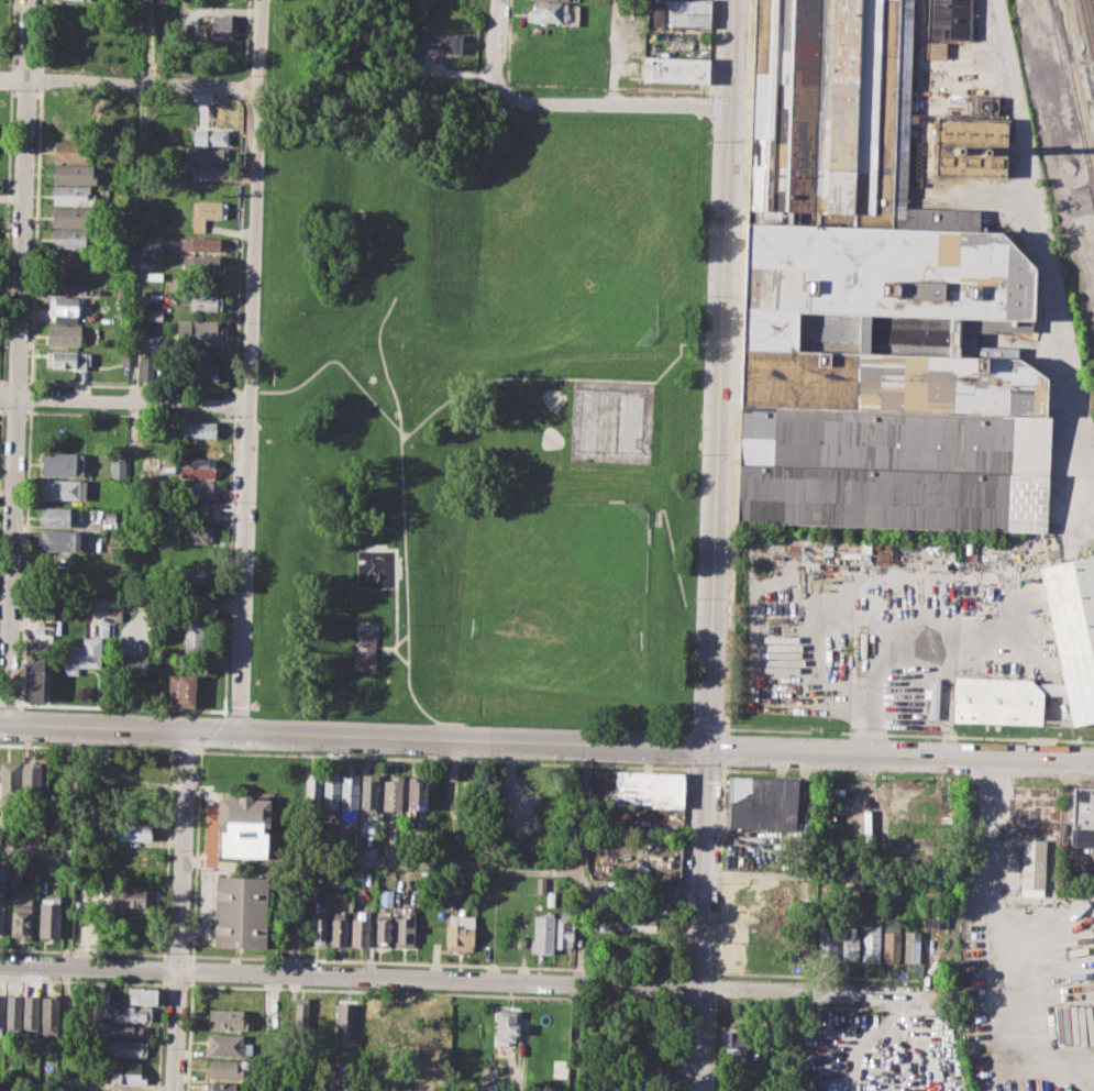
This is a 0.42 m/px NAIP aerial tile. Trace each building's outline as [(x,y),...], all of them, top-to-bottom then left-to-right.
[(652,25),(653,0),(710,0),(709,26),(652,25)] [(736,522),(753,0),(914,0),(906,207),(981,209),(980,231),(1001,231),(1034,266),(1032,318),(950,317),(950,356),(1018,357),(1046,377),(1043,415),(1050,416),(1046,532),(736,522)] [(927,36),(928,0),(972,0),(971,37),(927,36)] [(533,2),(568,2),(567,23),(527,22),(527,9),(533,10),(533,2)] [(210,14),(233,15),(232,36),(210,36),(210,14)] [(426,34),(463,35),(462,54),(426,53),(426,34)] [(927,42),(944,42),(944,58),(927,57),(927,42)] [(642,56),(708,57),(708,82),(641,80),(642,56)] [(935,175),(938,115),(971,118),(972,95),(998,96),(997,119),(1007,119),(1005,177),(935,175)] [(192,128),(228,129),(228,144),(192,143),(192,128)] [(55,141),(91,142),(90,162),(54,161),(55,141)] [(189,147),(228,148),(228,177),(197,177),(197,159),(189,159),(189,147)] [(54,163),(93,165),(92,172),(100,172),(99,186),(53,183),(54,163)] [(54,185),(91,187),(90,205),(53,203),(54,185)] [(194,201),(228,201),(226,219),(205,219),(205,231),(192,231),(194,201)] [(53,208),(92,209),(91,227),(53,225),(53,208)] [(52,228),(89,230),(88,247),(52,246),(52,228)] [(186,238),(222,239),(221,251),(181,250),(181,241),(186,241),(186,238)] [(146,241),(163,242),(163,253),(145,253),(146,241)] [(56,250),(89,251),(89,267),(56,266),(56,250)] [(185,255),(223,256),(223,269),(185,267),(185,255)] [(191,293),(222,294),(221,311),(191,311),(191,293)] [(49,296),(82,298),(81,310),(92,310),(91,323),(53,322),(53,312),(48,312),(49,296)] [(146,309),(162,309),(162,319),(145,319),(146,309)] [(177,319),(217,319),(217,330),(223,330),(222,344),(185,343),(185,337),(176,337),(177,319)] [(47,323),(80,326),(79,333),(85,333),(84,343),(46,342),(47,323)] [(46,351),(89,353),(89,370),(46,367),(46,351)] [(141,353),(155,353),(155,382),(141,382),(141,353)] [(186,363),(218,364),(217,381),(186,381),(186,363)] [(181,420),(216,421),(214,438),(181,437),(181,420)] [(139,439),(139,451),(158,452),(158,439),(139,439)] [(180,440),(217,441),(216,455),(180,454),(180,440)] [(41,451),(82,453),(82,477),(41,475),(41,451)] [(181,458),(214,459),(213,478),(180,477),(181,458)] [(111,459),(124,459),(124,476),(111,476),(111,459)] [(42,478),(86,480),(86,500),(41,499),(42,478)] [(183,482),(213,483),(212,498),(181,497),(183,482)] [(179,500),(212,500),(211,519),(179,518),(179,500)] [(42,506),(82,508),(81,527),(41,526),(42,506)] [(104,511),(118,511),(117,526),(103,525),(104,511)] [(178,524),(212,524),(211,543),(178,542),(178,524)] [(40,529),(82,531),(82,551),(38,550),(40,529)] [(1038,562),(1093,550),(1093,723),(1074,727),(1038,562)] [(180,565),(213,566),(213,583),(180,582),(180,565)] [(186,615),(207,615),(206,654),(185,653),(186,615)] [(99,622),(109,624),(108,636),(98,635),(99,622)] [(376,630),(357,629),(356,661),(374,662),(376,630)] [(82,638),(101,638),(101,666),(78,665),(77,674),(63,674),(64,646),(82,647),(82,638)] [(119,655),(146,655),(146,675),(119,674),(119,655)] [(24,660),(43,660),(43,699),(23,699),(24,660)] [(169,673),(195,674),(194,705),(168,705),(169,673)] [(955,675),(1031,677),(1043,694),(1042,725),(953,721),(955,675)] [(928,718),(938,719),(939,679),(930,679),(929,692),(928,718)] [(18,800),(0,799),(0,761),(19,762),(18,800)] [(22,794),(23,761),(41,762),(40,794),(22,794)] [(589,769),(684,772),(683,807),(588,805),(589,769)] [(307,773),(321,773),(320,803),(306,803),(307,773)] [(323,773),(339,773),(338,812),(323,812),(323,773)] [(342,774),(342,820),(357,820),(357,774),(342,774)] [(363,774),(362,811),(377,811),(378,774),(363,774)] [(383,780),(390,780),(390,775),(401,775),(401,809),(383,809),(383,780)] [(408,775),(428,775),(427,809),(408,808),(408,775)] [(728,776),(798,779),(797,828),(727,827),(728,776)] [(1071,786),(1093,787),(1093,846),(1069,845),(1071,786)] [(218,855),(219,796),(269,797),(268,856),(218,855)] [(362,816),(377,816),(377,827),(362,827),(362,816)] [(20,819),(38,819),(38,836),(20,837),(20,819)] [(15,838),(0,838),(0,823),(15,823),(15,838)] [(119,823),(152,824),(152,840),(119,839),(119,823)] [(1023,838),(1046,839),(1043,896),(1020,895),(1023,838)] [(214,947),(217,875),(268,877),(266,948),(214,947)] [(537,878),(546,878),(545,893),(535,893),(537,878)] [(636,880),(670,881),(668,900),(636,899),(636,880)] [(112,885),(151,886),(151,906),(123,905),(123,913),(111,912),(112,885)] [(379,888),(393,888),(393,904),(379,904),(379,888)] [(11,934),(12,889),(33,890),(31,934),(11,934)] [(924,925),(925,889),(940,889),(939,912),(948,913),(948,926),(924,925)] [(40,937),(41,899),(51,899),(51,894),(59,894),(58,937),(40,937)] [(394,946),(395,907),(402,907),(402,913),(415,913),(413,947),(394,946)] [(533,915),(542,915),(542,911),(553,911),(552,951),(532,951),(533,915)] [(555,947),(556,916),(561,917),(561,911),(574,911),(573,948),(555,947)] [(313,912),(327,912),(325,944),(313,944),(313,912)] [(330,946),(330,917),(333,917),(333,912),(343,912),(343,917),(347,917),(347,946),(330,946)] [(376,945),(377,914),(390,915),(390,946),(376,945)] [(445,948),(446,924),(450,924),(450,915),(474,915),(473,949),(445,948)] [(631,916),(659,917),(657,933),(630,932),(631,916)] [(351,945),(351,918),(369,918),(369,946),(351,945)] [(862,960),(863,918),(880,918),(880,960),(862,960)] [(821,924),(839,924),(838,955),(819,955),(821,924)] [(843,925),(842,956),(859,956),(859,925),(843,925)] [(883,960),(885,926),(899,926),(898,961),(883,960)] [(904,961),(905,930),(919,930),(918,961),(904,961)] [(128,987),(158,988),(157,1005),(128,1004),(128,987)] [(96,989),(109,990),(109,1017),(95,1016),(96,989)] [(7,994),(7,1031),(20,1031),(21,994),(7,994)] [(24,995),(23,1028),(38,1028),(38,995),(24,995)] [(42,995),(42,1032),(59,1032),(59,995),(42,995)] [(295,996),(309,996),(309,1027),(295,1026),(295,996)] [(338,999),(358,1000),(356,1043),(335,1043),(338,999)] [(363,1005),(382,1005),(380,1040),(362,1039),(363,1005)] [(113,1006),(150,1007),(150,1023),(112,1022),(113,1006)] [(385,1007),(405,1007),(404,1040),(384,1040),(385,1007)] [(208,1009),(244,1011),(243,1020),(255,1021),(254,1032),(207,1029),(208,1009)] [(496,1010),(517,1011),(517,1023),(521,1024),(520,1035),(516,1035),(516,1044),(495,1044),(496,1010)] [(114,1025),(147,1026),(147,1037),(114,1036),(114,1025)] [(720,1025),(752,1026),(751,1060),(719,1059),(720,1025)] [(208,1033),(243,1034),(243,1042),(254,1043),(253,1057),(207,1056),(208,1033)] [(112,1039),(146,1040),(145,1056),(112,1055),(112,1039)] [(208,1059),(248,1060),(247,1079),(207,1077),(208,1059)] [(662,1062),(638,1060),(636,1077),(660,1080),(662,1062)] [(111,1062),(141,1064),(141,1072),(146,1072),(146,1083),(110,1082),(111,1062)] [(64,1075),(80,1075),(80,1090),(64,1090),(64,1075)] [(247,1082),(247,1090),(206,1090),(206,1081),(247,1082)]
